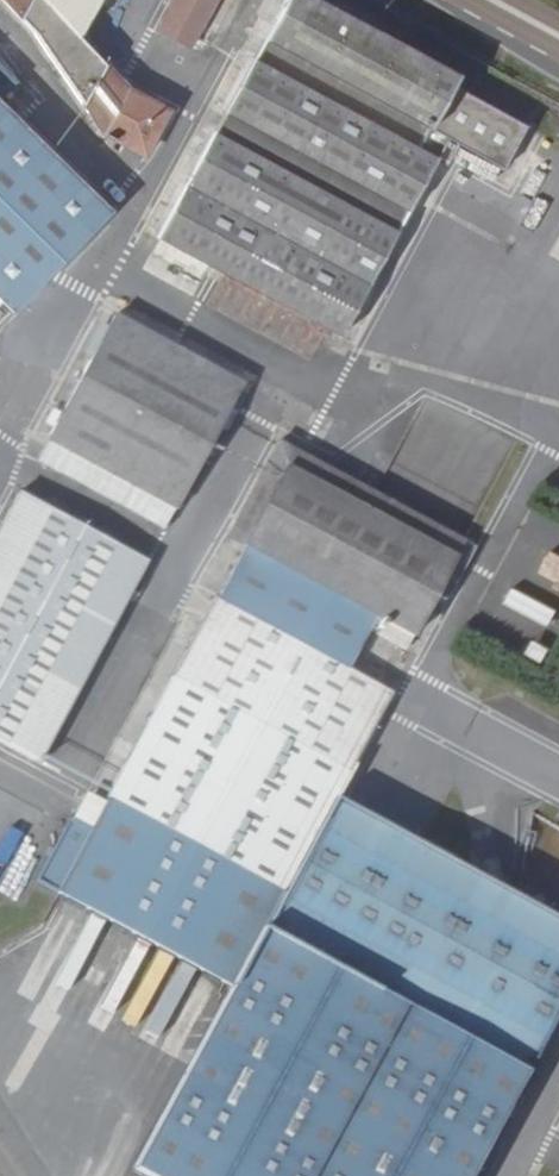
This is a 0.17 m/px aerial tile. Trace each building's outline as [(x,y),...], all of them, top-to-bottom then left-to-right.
[(54,55),(101,119),(143,145),(166,101),(121,75),(81,27),(94,0),(0,0),(54,55)] [(260,21),(145,227),(132,252),(183,280),(198,255),(331,326),(427,145),(442,152),(451,134),(504,164),(533,109),(334,0),(272,0),(260,21)] [(151,37),(191,58),(222,0),(172,0),(151,37)] [(249,14),(135,221),(145,227),(260,21),(249,14)] [(2,309),(103,206),(0,105),(0,308),(2,309)] [(331,326),(344,333),(442,152),(427,145),(331,326)] [(240,382),(108,306),(39,431),(169,504),(240,382)] [(271,435),(213,534),(231,545),(277,460),(448,561),(457,545),(271,435)] [(277,460),(231,545),(45,888),(219,980),(121,1160),(151,1175),(459,1175),(558,984),(558,913),(325,789),(380,686),(339,663),(363,619),(370,624),(362,639),(396,657),(448,561),(277,460)] [(12,481),(0,503),(0,733),(33,750),(141,554),(12,481)] [(528,615),(556,632),(558,628),(558,612),(538,599),(528,615)]
